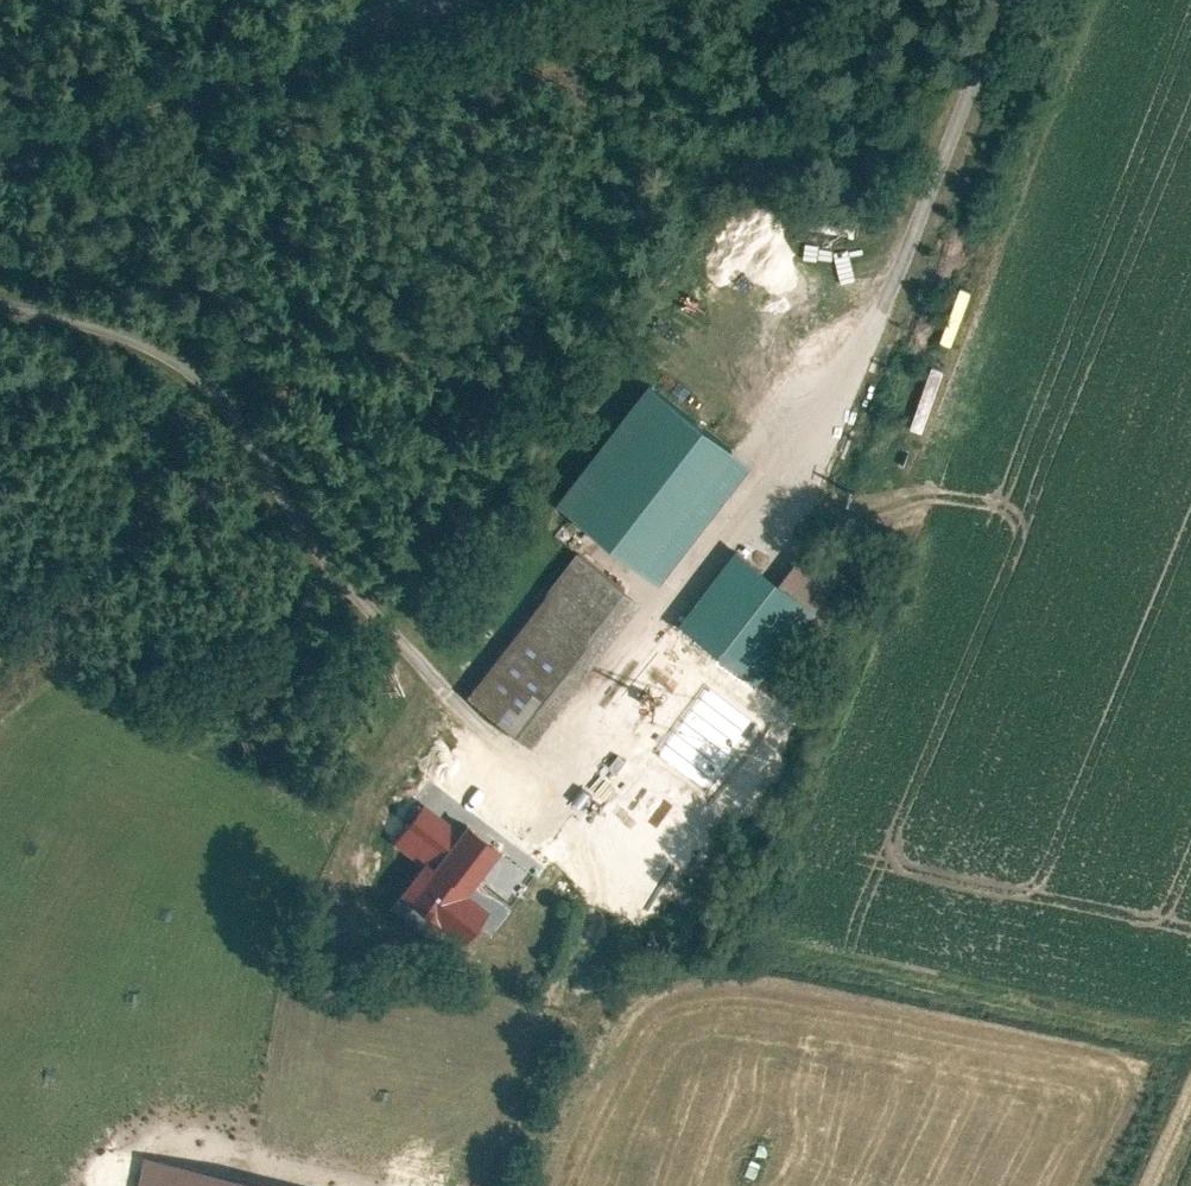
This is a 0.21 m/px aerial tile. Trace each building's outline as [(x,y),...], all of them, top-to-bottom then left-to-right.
[(830,218),(829,234),(859,235),(860,219),(830,218)] [(935,430),(955,368),(937,363),(917,425),(935,430)] [(651,382),(560,499),(650,568),(741,451),(651,382)] [(832,563),(804,543),(776,581),(804,601),(832,563)] [(731,548),(675,625),(747,678),(804,601),(776,581),(731,548)] [(579,553),(467,686),(527,736),(639,602),(579,553)] [(747,678),(675,625),(609,713),(682,767),(747,678)] [(481,741),(392,861),(474,921),(495,893),(476,879),(544,788),(481,741)] [(620,823),(660,853),(684,822),(644,792),(620,823)] [(143,1160),(138,1185),(270,1185),(143,1160)]
